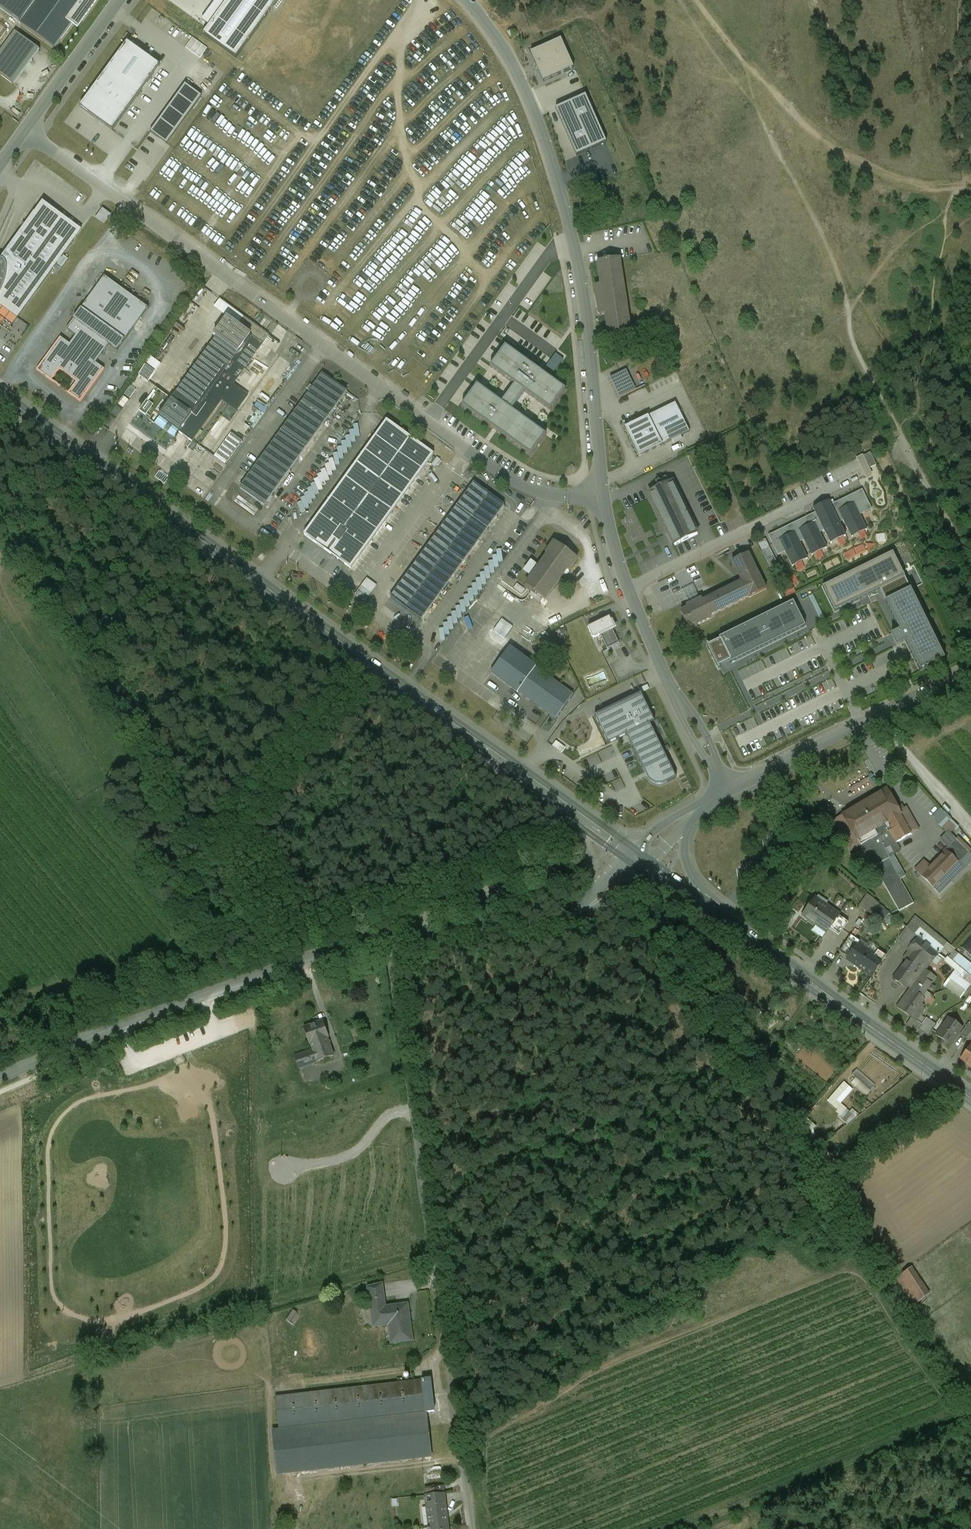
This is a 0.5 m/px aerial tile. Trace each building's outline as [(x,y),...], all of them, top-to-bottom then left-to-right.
[(23,22),(21,25),(55,50),(75,23),(79,26),(98,0),(0,0),(0,5),(23,22)] [(203,19),(210,24),(204,33),(237,56),(277,0),(217,0),(203,19)] [(15,31),(0,52),(0,75),(14,85),(40,50),(15,31)] [(561,40),(531,54),(544,82),(574,69),(561,40)] [(128,42),(80,107),(113,131),(160,65),(128,42)] [(201,95),(185,83),(149,131),(165,143),(201,95)] [(586,96),(556,109),(577,157),(607,143),(586,96)] [(42,201),(35,213),(47,221),(46,221),(73,241),(82,229),(42,201)] [(103,209),(95,218),(104,224),(111,214),(103,209)] [(17,319),(51,271),(56,265),(73,241),(46,221),(47,221),(35,213),(34,212),(26,224),(23,223),(20,229),(22,230),(1,259),(0,259),(0,306),(17,319)] [(619,259),(598,263),(602,285),(596,286),(600,316),(606,315),(610,338),(630,334),(619,259)] [(149,310),(105,279),(83,309),(127,340),(149,310)] [(60,339),(38,371),(53,381),(61,370),(78,382),(71,393),(82,401),(104,370),(96,365),(108,348),(118,355),(127,342),(81,310),(67,331),(76,337),(70,345),(60,339)] [(214,336),(216,338),(172,399),(192,413),(180,432),(192,441),(222,400),(237,411),(248,396),(233,385),(268,335),(244,317),(238,325),(227,317),(214,336)] [(500,402),(473,383),(460,402),(529,450),(542,431),(509,408),(522,390),(547,408),(563,387),(501,343),(487,363),(515,382),(500,402)] [(553,353),(547,363),(554,367),(560,358),(553,353)] [(152,381),(165,362),(155,355),(142,374),(152,381)] [(636,390),(626,370),(610,378),(619,398),(636,390)] [(347,392),(323,375),(241,489),(264,506),(347,392)] [(150,399),(144,409),(151,413),(157,403),(150,399)] [(690,434),(675,406),(650,419),(664,447),(690,434)] [(650,419),(627,431),(640,458),(663,447),(650,419)] [(434,454),(387,421),(304,535),(351,569),(434,454)] [(655,482),(658,488),(668,483),(665,477),(655,482)] [(658,488),(649,492),(668,533),(667,533),(673,544),(674,543),(675,546),(698,535),(672,481),(668,483),(658,488)] [(504,505),(474,483),(391,598),(421,620),(504,505)] [(816,514),(769,537),(778,555),(785,552),(793,567),(807,559),(799,543),(805,541),(813,556),(828,549),(820,533),(824,531),(831,545),(847,538),(840,523),(844,521),(853,538),(870,530),(862,515),(872,510),(863,490),(832,505),(830,501),(814,509),(816,514)] [(759,550),(767,547),(764,539),(756,542),(759,550)] [(577,559),(554,542),(546,554),(548,555),(526,586),(545,600),(567,569),(569,570),(577,559)] [(864,546),(844,551),(846,559),(866,554),(864,546)] [(749,553),(732,562),(732,563),(733,563),(742,582),(702,601),(701,598),(699,599),(688,605),(686,606),(688,609),(681,612),(688,626),(694,623),(696,626),(711,618),(709,615),(749,596),(749,597),(766,589),(765,587),(749,555),(749,553)] [(905,578),(893,553),(823,587),(835,612),(880,590),(905,578)] [(784,580),(789,589),(800,582),(794,573),(784,580)] [(886,601),(911,589),(905,578),(880,590),(886,601)] [(911,589),(886,601),(900,631),(897,632),(897,633),(891,635),(895,643),(897,646),(905,642),(920,671),(945,659),(911,589)] [(553,610),(562,614),(567,602),(558,598),(553,610)] [(806,627),(794,602),(720,638),(720,640),(709,646),(708,644),(707,645),(719,669),(721,668),(719,666),(731,661),(732,663),(806,627)] [(615,628),(609,617),(588,628),(593,638),(600,635),(607,649),(619,643),(612,629),(615,628)] [(508,643),(489,671),(517,690),(518,689),(535,664),(536,662),(508,643)] [(518,689),(557,716),(574,691),(535,664),(518,689)] [(640,693),(594,715),(607,744),(626,736),(645,774),(651,783),(658,785),(666,783),(676,778),(650,724),(654,721),(640,693)] [(577,758),(585,754),(574,731),(567,734),(577,758)] [(588,768),(618,754),(614,746),(584,760),(588,768)] [(896,808),(886,790),(867,800),(865,797),(857,802),(859,805),(833,819),(841,833),(836,835),(839,841),(844,839),(850,850),(860,844),(862,849),(870,862),(872,866),(888,857),(889,856),(885,848),(910,834),(900,816),(904,813),(900,806),(896,808)] [(908,811),(904,813),(900,816),(910,834),(918,830),(908,811)] [(945,850),(964,868),(970,862),(970,853),(949,831),(940,839),(948,847),(945,850)] [(870,862),(862,849),(851,855),(859,868),(870,862)] [(929,866),(923,860),(914,870),(939,894),(964,868),(945,850),(929,866)] [(893,854),(889,856),(888,857),(900,879),(905,877),(893,854)] [(888,857),(872,866),(879,878),(897,910),(913,902),(900,879),(888,857)] [(879,878),(872,866),(867,868),(874,881),(879,878)] [(838,915),(815,897),(801,914),(825,932),(828,928),(838,915)] [(879,904),(871,898),(864,909),(871,914),(879,904)] [(848,922),(838,915),(828,928),(837,935),(848,922)] [(916,917),(907,928),(938,954),(947,943),(916,917)] [(938,954),(907,928),(899,939),(914,952),(893,979),(908,990),(896,1008),(911,1019),(913,1017),(919,1021),(926,1011),(924,1008),(925,1007),(922,1004),(926,999),(923,997),(931,987),(916,975),(925,965),(928,967),(938,954)] [(961,947),(970,956),(970,936),(961,947)] [(875,956),(857,943),(845,959),(871,977),(886,957),(879,952),(875,956)] [(931,1021),(926,1017),(917,1028),(923,1033),(931,1021)] [(963,1028),(949,1017),(935,1034),(949,1045),(958,1033),(963,1028)] [(958,1033),(966,1039),(970,1032),(970,1024),(967,1021),(963,1028),(958,1033)] [(323,1022),(304,1028),(310,1045),(311,1045),(313,1050),(317,1063),(334,1057),(328,1039),(329,1039),(323,1022)] [(960,1058),(970,1067),(970,1043),(960,1058)] [(299,1069),(317,1063),(313,1050),(295,1057),(299,1069)] [(866,1095),(878,1082),(863,1068),(851,1082),(866,1095)] [(845,1105),(855,1094),(848,1088),(850,1086),(844,1081),(826,1101),(845,1119),(852,1112),(845,1105)] [(911,1267),(894,1279),(911,1305),(929,1293),(911,1267)] [(370,1287),(371,1300),(383,1299),(382,1286),(370,1287)] [(383,1299),(371,1300),(373,1320),(389,1319),(391,1342),(413,1340),(410,1305),(384,1306),(383,1299)] [(431,1379),(421,1380),(425,1412),(434,1410),(431,1379)] [(421,1380),(276,1396),(280,1428),(425,1412),(421,1380)] [(431,1457),(426,1413),(274,1431),(279,1474),(431,1457)] [(445,1493),(426,1495),(429,1528),(449,1526),(445,1493)]
